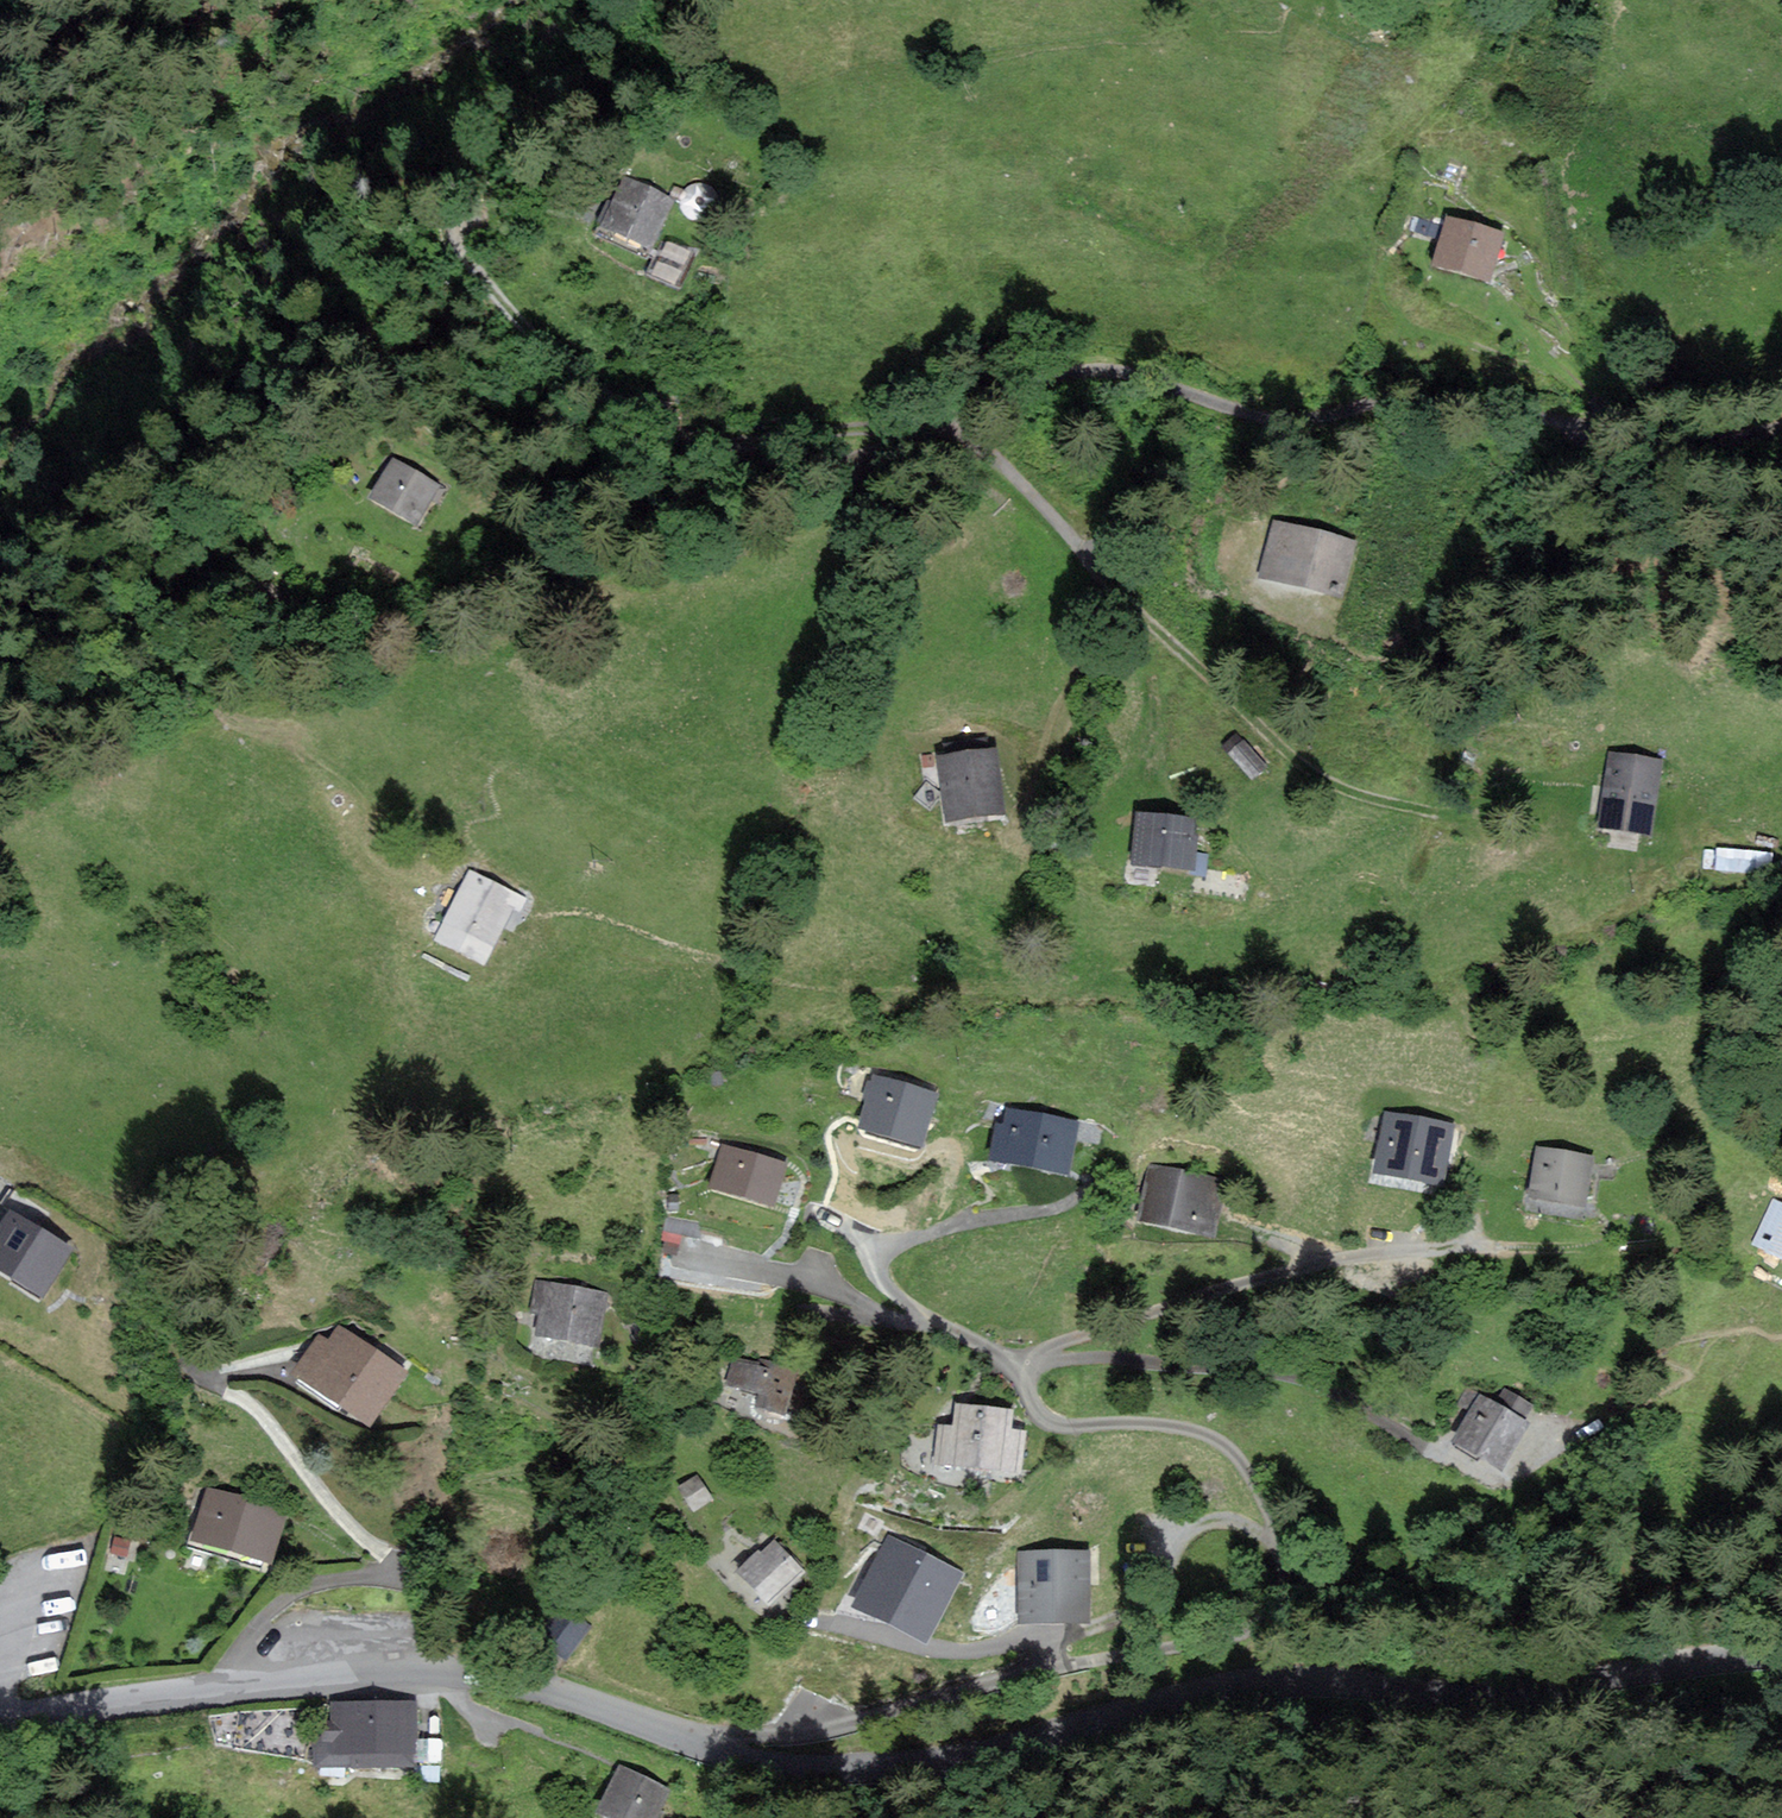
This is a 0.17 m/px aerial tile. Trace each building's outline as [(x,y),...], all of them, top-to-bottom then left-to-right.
[(621,179),(598,230),(647,253),(671,202),(621,179)] [(1451,219),(1437,263),(1487,278),(1501,234),(1451,219)] [(444,490),(397,457),(370,496),(417,528),(444,490)] [(1357,543),(1279,520),(1263,572),(1342,595),(1357,543)] [(1662,759),(1610,751),(1599,825),(1650,833),(1662,759)] [(1002,815),(997,752),(941,756),(946,820),(1002,815)] [(1195,818),(1134,813),(1130,862),(1191,867),(1195,818)] [(1771,870),(1772,850),(1719,845),(1717,866),(1771,870)] [(526,900),(471,873),(439,937),(485,960),(511,908),(520,913),(526,900)] [(934,1093),(875,1074),(858,1127),(917,1145),(934,1093)] [(1076,1123),(1008,1109),(1004,1126),(997,1124),(990,1158),(1066,1173),(1076,1123)] [(1449,1125),(1388,1115),(1379,1171),(1440,1180),(1449,1125)] [(786,1166),(726,1147),(712,1188),(773,1207),(786,1166)] [(1590,1157),(1539,1149),(1532,1194),(1583,1201),(1590,1157)] [(1221,1181),(1149,1168),(1140,1217),(1212,1230),(1221,1181)] [(1777,1204),(1759,1243),(1781,1254),(1781,1207),(1777,1204)] [(12,1207),(0,1225),(0,1267),(39,1294),(71,1248),(12,1207)] [(608,1295),(538,1280),(531,1311),(540,1313),(536,1333),(598,1345),(608,1295)] [(402,1371),(340,1329),(329,1344),(320,1338),(298,1369),(369,1418),(402,1371)] [(756,1369),(733,1361),(724,1388),(756,1398),(753,1409),(780,1418),(795,1373),(758,1362),(756,1369)] [(1529,1404),(1505,1391),(1497,1407),(1470,1392),(1463,1405),(1474,1410),(1459,1439),(1503,1463),(1525,1422),(1521,1420),(1529,1404)] [(1011,1412),(960,1405),(956,1428),(939,1426),(935,1456),(1017,1467),(1022,1432),(1008,1431),(1011,1412)] [(710,1498),(697,1476),(678,1488),(690,1509),(710,1498)] [(206,1489),(193,1537),(270,1558),(283,1509),(206,1489)] [(960,1572),(890,1537),(858,1603),(927,1638),(960,1572)] [(800,1571),(774,1542),(761,1553),(758,1551),(734,1572),(762,1604),(800,1571)] [(1087,1615),(1086,1553),(1021,1554),(1022,1616),(1087,1615)] [(585,1627),(563,1613),(545,1641),(566,1655),(585,1627)] [(414,1704),(334,1703),(333,1733),(318,1733),(318,1765),(413,1765),(414,1704)] [(620,1768),(601,1810),(618,1817),(653,1817),(666,1789),(620,1768)]
